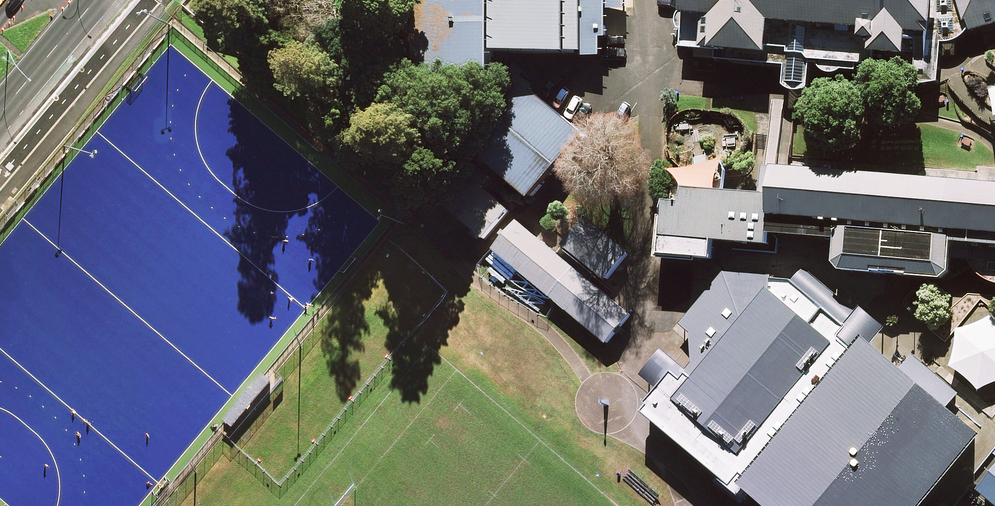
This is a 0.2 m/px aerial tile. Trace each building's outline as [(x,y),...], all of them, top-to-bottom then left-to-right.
[(422,70),(497,80),(498,64),(498,57),(601,59),(601,39),(609,40),(609,11),(626,11),(626,0),(422,0),(422,70)] [(681,50),(714,53),(715,61),(930,76),(936,0),(684,0),(681,50)] [(963,23),(967,24),(970,33),(994,26),(994,0),(956,0),(963,23)] [(498,64),(497,80),(456,142),(480,160),(495,171),(532,200),(588,138),(498,64)] [(485,241),(508,211),(484,189),(495,171),(480,160),(439,206),(485,241)] [(763,169),(760,196),(759,213),(769,214),(768,238),(836,243),(835,265),(841,273),(939,282),(949,275),(952,262),(970,262),(982,278),(994,283),(994,188),(763,169)] [(682,203),(665,203),(658,258),(712,263),(714,243),(768,249),(768,238),(769,214),(759,213),(760,196),(683,190),(682,203)] [(601,286),(628,256),(584,219),(557,257),(518,223),(494,249),(608,347),(630,317),(601,286)] [(860,315),(804,271),(792,282),(774,283),(772,277),(725,273),(678,326),(692,337),(693,365),(687,372),(662,354),(642,379),(659,391),(649,403),(651,408),(644,417),(725,484),(860,315)] [(863,312),(860,315),(725,484),(755,505),(925,505),(981,439),(947,407),(959,393),(911,356),(901,369),(874,347),(886,331),(863,312)] [(992,318),(959,331),(953,366),(979,389),(994,383),(994,321),(992,318)] [(978,494),(992,505),(994,505),(994,474),(978,494)]
